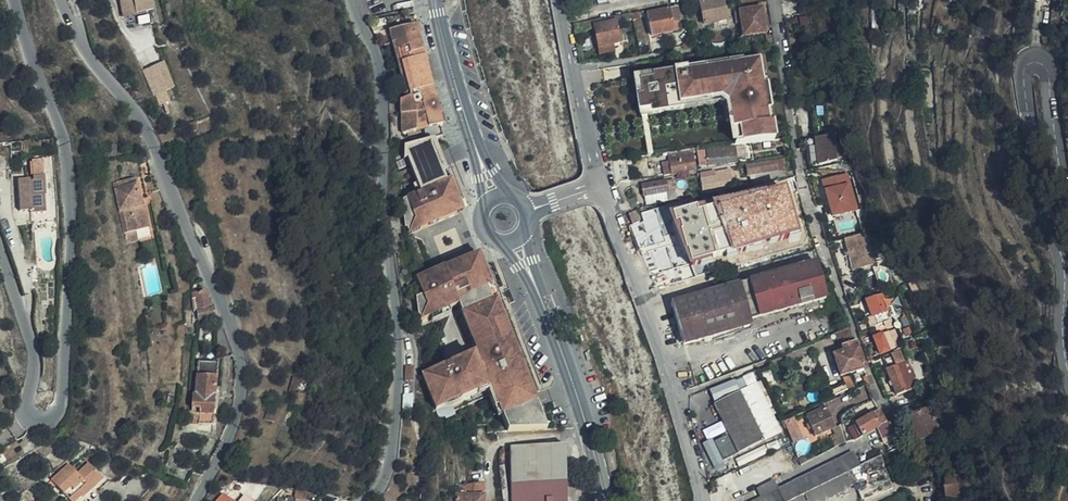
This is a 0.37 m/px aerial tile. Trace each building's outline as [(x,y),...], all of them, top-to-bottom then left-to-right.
[(150,0),(121,0),(123,15),(151,10),(150,0)] [(722,0),(719,0),(700,4),(705,25),(717,22),(718,25),(727,24),(722,0)] [(765,33),(762,9),(754,10),(754,5),(736,8),(736,13),(739,12),(743,37),(765,33)] [(669,6),(646,10),(647,15),(670,11),(669,6)] [(670,11),(647,15),(651,36),(664,33),(665,36),(683,33),(678,9),(670,11)] [(632,20),(632,14),(614,17),(616,22),(620,21),(632,20)] [(161,21),(160,15),(153,16),(154,23),(161,21)] [(614,17),(574,25),(577,35),(594,28),(616,22),(614,17)] [(616,22),(594,28),(599,55),(607,54),(614,52),(612,45),(620,43),(616,22)] [(415,33),(414,25),(390,29),(392,42),(396,41),(411,95),(407,96),(401,98),(401,112),(402,113),(403,133),(423,129),(425,138),(442,134),(440,125),(443,124),(438,109),(429,74),(419,33),(415,33)] [(407,93),(407,96),(411,95),(396,41),(392,42),(404,88),(403,90),(403,93),(407,93)] [(142,70),(151,66),(148,58),(138,62),(142,70)] [(760,62),(653,75),(654,81),(647,82),(649,96),(637,97),(638,111),(650,110),(651,115),(680,110),(679,104),(721,98),(728,104),(731,123),(732,131),(739,130),(741,144),(773,141),(760,62)] [(157,79),(151,66),(142,70),(148,83),(157,79)] [(634,78),(637,97),(649,96),(647,82),(654,81),(653,75),(634,78)] [(679,104),(680,110),(719,104),(723,108),(726,124),(731,123),(728,104),(721,98),(679,104)] [(650,110),(638,111),(639,118),(651,116),(651,115),(650,110)] [(199,128),(195,120),(189,123),(192,131),(199,128)] [(831,163),(830,136),(816,138),(819,165),(831,163)] [(407,226),(409,231),(457,213),(454,203),(458,201),(450,181),(446,182),(442,173),(446,171),(434,139),(404,144),(404,156),(407,158),(420,192),(403,199),(405,227),(407,226)] [(736,163),(735,147),(710,150),(698,151),(699,165),(710,164),(710,166),(718,165),(719,166),(728,166),(727,164),(736,163)] [(695,171),(692,151),(669,154),(670,161),(672,174),(695,171)] [(1018,165),(1016,154),(1009,154),(1011,166),(1018,165)] [(785,170),(784,159),(747,166),(748,176),(785,170)] [(672,174),(670,161),(662,163),(664,176),(672,174)] [(115,172),(118,224),(138,224),(143,223),(142,199),(139,199),(137,171),(115,172)] [(724,188),(725,191),(733,189),(729,171),(714,174),(715,178),(700,180),(702,191),(724,188)] [(852,184),(849,173),(844,174),(847,186),(852,184)] [(847,186),(844,174),(832,178),(835,189),(828,192),(836,216),(849,212),(860,209),(852,184),(847,186)] [(31,210),(32,213),(45,211),(43,194),(46,193),(44,175),(33,176),(33,180),(30,180),(30,179),(18,180),(20,211),(31,210)] [(835,189),(832,178),(825,180),(828,192),(835,189)] [(667,192),(665,182),(642,186),(644,196),(667,192)] [(737,257),(747,255),(777,248),(802,243),(802,240),(791,189),(664,216),(671,245),(668,246),(670,259),(674,259),(676,269),(737,257)] [(458,201),(454,203),(457,213),(462,211),(458,201)] [(852,222),(849,212),(836,216),(839,227),(852,222)] [(637,227),(634,213),(626,215),(629,228),(637,227)] [(138,224),(118,224),(119,238),(139,237),(138,224)] [(865,234),(844,240),(847,251),(849,257),(848,257),(852,271),(860,269),(859,266),(870,263),(869,258),(874,257),(869,240),(867,241),(865,234)] [(777,248),(747,255),(749,264),(779,257),(777,248)] [(475,257),(479,268),(484,266),(480,256),(475,257)] [(503,422),(507,432),(547,430),(497,301),(493,302),(492,300),(488,290),(487,287),(491,286),(484,266),(479,268),(475,257),(416,280),(430,316),(441,312),(458,306),(469,302),(482,337),(487,351),(484,352),(434,372),(447,406),(485,391),(493,411),(498,409),(503,422)] [(859,266),(860,269),(876,263),(874,257),(869,258),(870,263),(859,266)] [(749,320),(825,299),(815,264),(672,305),(682,346),(750,327),(749,320)] [(208,291),(193,292),(193,298),(196,298),(199,320),(216,318),(214,305),(212,305),(211,299),(209,299),(208,291)] [(883,295),(867,300),(872,317),(868,319),(872,327),(875,326),(881,324),(883,322),(893,319),(883,295)] [(458,306),(441,312),(443,317),(460,311),(458,306)] [(895,326),(893,319),(883,322),(884,326),(886,327),(888,328),(891,328),(895,326)] [(881,324),(875,326),(878,334),(884,332),(881,324)] [(861,361),(849,329),(835,334),(839,347),(843,347),(844,353),(834,357),(841,377),(864,369),(861,361)] [(900,342),(895,330),(889,333),(894,345),(900,342)] [(894,345),(889,333),(883,336),(884,341),(887,340),(891,350),(896,349),(894,345)] [(884,341),(883,336),(874,339),(880,355),(891,350),(887,340),(884,341)] [(484,352),(487,351),(482,337),(479,338),(484,352)] [(896,366),(905,363),(900,351),(891,354),(892,356),(896,366)] [(910,379),(905,363),(896,366),(892,356),(883,360),(897,396),(918,387),(913,377),(910,379)] [(197,360),(192,409),(200,410),(198,425),(197,433),(212,434),(219,363),(197,360)] [(404,381),(413,381),(413,366),(406,366),(404,381)] [(290,404),(291,404),(299,407),(300,407),(303,395),(298,393),(302,379),(292,377),(287,395),(292,397),(290,404)] [(781,433),(756,384),(714,405),(728,436),(714,442),(723,461),(781,433)] [(830,398),(845,391),(843,385),(828,392),(830,398)] [(401,408),(412,409),(412,394),(403,394),(401,408)] [(935,399),(924,404),(926,410),(907,417),(916,441),(940,432),(936,421),(942,418),(935,399)] [(299,407),(291,404),(278,429),(287,433),(299,407)] [(274,422),(279,408),(268,405),(264,419),(274,422)] [(824,409),(822,405),(804,413),(814,437),(835,428),(826,408),(824,409)] [(200,410),(192,409),(192,412),(187,411),(186,423),(198,425),(200,410)] [(498,409),(493,411),(498,424),(503,422),(498,409)] [(856,417),(851,409),(847,411),(842,415),(839,420),(841,426),(844,424),(856,417)] [(870,411),(856,417),(844,424),(848,432),(852,442),(853,442),(863,437),(856,424),(872,415),(870,411)] [(879,412),(878,413),(872,415),(856,424),(863,437),(877,429),(883,442),(894,437),(889,421),(886,423),(879,412)] [(793,418),(781,423),(784,429),(796,424),(793,418)] [(836,435),(838,445),(840,445),(846,441),(843,435),(842,432),(836,435)] [(848,432),(843,435),(846,441),(846,442),(852,442),(848,432)] [(45,457),(54,450),(45,444),(36,451),(45,457)] [(800,466),(755,489),(761,500),(846,458),(840,445),(838,445),(800,466)] [(566,476),(565,446),(510,447),(511,477),(511,500),(566,500),(566,476)] [(761,500),(759,500),(790,500),(859,467),(853,454),(846,458),(761,500)] [(880,457),(865,464),(866,469),(853,476),(858,486),(864,500),(893,490),(880,457)] [(104,479),(88,462),(77,472),(69,464),(50,481),(51,481),(45,487),(49,492),(53,488),(52,487),(54,485),(69,500),(76,500),(81,497),(82,498),(104,479)] [(466,464),(458,464),(458,480),(468,479),(466,464)] [(499,465),(500,485),(502,500),(509,500),(505,464),(499,465)] [(859,467),(790,500),(827,500),(858,486),(853,476),(866,469),(865,464),(859,467)] [(968,486),(966,476),(963,476),(962,471),(944,474),(947,487),(944,487),(946,500),(966,497),(965,486),(968,486)] [(253,493),(256,486),(250,484),(247,490),(253,493)] [(458,484),(458,487),(455,487),(455,496),(455,500),(484,500),(483,495),(483,485),(458,484)] [(307,492),(295,491),(293,499),(277,497),(276,500),(306,500),(307,492)]
